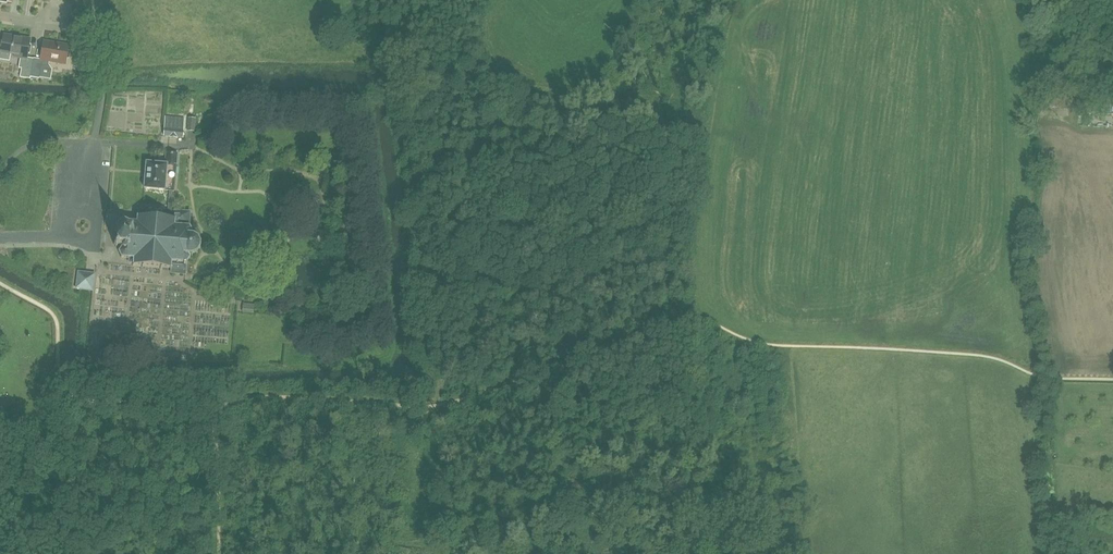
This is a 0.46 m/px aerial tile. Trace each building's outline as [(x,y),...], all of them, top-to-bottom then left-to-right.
[(21,69),(20,78),(30,79),(31,77),(33,61),(34,59),(27,58),(30,40),(4,35),(2,47),(1,52),(12,54),(15,55),(15,57),(20,58),(19,68),(21,69)] [(47,67),(49,65),(50,61),(66,64),(67,59),(68,59),(69,53),(68,52),(69,46),(44,42),(41,60),(42,60),(42,63),(33,61),(31,77),(39,79),(40,78),(42,66),(47,67)] [(183,117),(165,116),(164,136),(169,137),(168,138),(177,138),(182,138),(183,117)] [(195,132),(196,118),(188,117),(187,131),(195,132)] [(144,189),(167,191),(168,178),(175,178),(177,154),(166,153),(165,164),(146,163),(144,189)] [(200,250),(201,249),(199,248),(199,244),(201,244),(201,242),(199,243),(197,239),(198,238),(198,237),(196,238),(193,236),(194,235),(193,234),(192,236),(189,236),(190,233),(191,233),(191,232),(190,232),(189,228),(190,227),(189,226),(188,228),(188,225),(189,225),(190,213),(175,212),(174,215),(171,215),(173,192),(169,191),(167,214),(139,212),(138,217),(137,216),(136,216),(137,217),(137,218),(132,218),(132,223),(130,222),(131,221),(130,221),(129,222),(128,222),(124,220),(123,220),(120,221),(119,221),(118,221),(119,222),(117,226),(116,226),(115,227),(117,227),(118,231),(116,231),(116,233),(115,233),(114,234),(115,234),(114,244),(114,246),(115,246),(115,248),(117,248),(117,246),(122,246),(122,247),(121,248),(122,249),(119,252),(118,252),(118,253),(120,254),(121,256),(120,257),(121,258),(122,258),(127,258),(127,260),(128,260),(128,258),(129,258),(129,263),(133,263),(133,264),(132,266),(133,267),(134,265),(142,266),(142,268),(143,268),(143,266),(160,267),(160,270),(161,270),(161,267),(169,268),(170,269),(171,269),(171,273),(185,274),(186,264),(187,263),(186,262),(188,259),(190,259),(190,257),(189,257),(188,254),(191,255),(191,256),(192,256),(192,255),(195,253),(196,254),(197,253),(196,252),(198,249),(200,250)] [(93,291),(95,274),(85,273),(78,272),(76,289),(93,291)] [(254,304),(242,303),(242,312),(253,313),(253,312),(254,304)]
